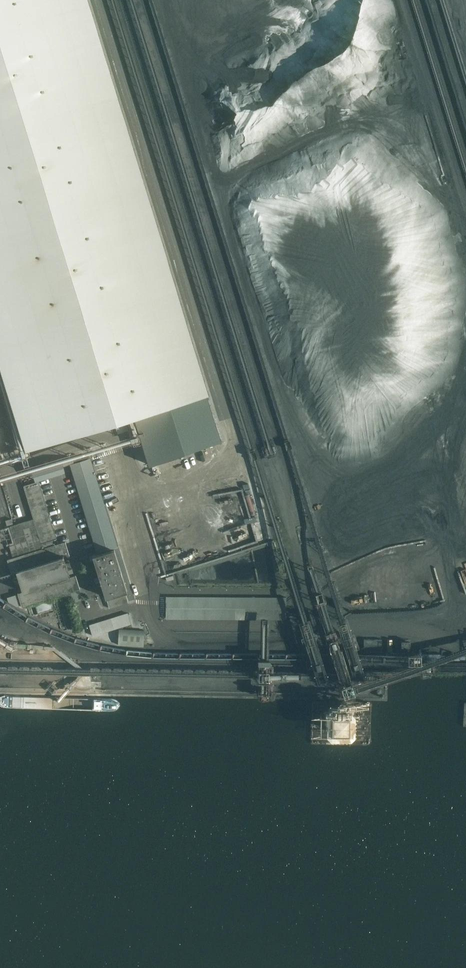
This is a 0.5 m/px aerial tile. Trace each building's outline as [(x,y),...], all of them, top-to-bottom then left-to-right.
[(40,302),(0,173),(0,314),(40,302)] [(67,401),(56,367),(49,369),(8,381),(8,382),(1,384),(12,418),(19,416),(60,404),(60,403),(67,401)] [(118,547),(90,457),(82,459),(81,456),(62,462),(32,471),(35,481),(65,471),(63,465),(70,463),(98,553),(118,547)] [(57,544),(56,539),(57,539),(51,520),(53,520),(59,539),(67,537),(71,553),(80,550),(57,475),(41,480),(52,517),(50,517),(39,481),(24,486),(41,543),(42,543),(42,544),(46,542),(47,547),(7,559),(12,574),(17,573),(23,592),(13,595),(16,606),(21,604),(22,607),(80,589),(76,575),(71,577),(65,557),(70,556),(65,541),(57,544)] [(127,591),(115,549),(94,555),(106,597),(127,591)] [(296,609),(297,598),(161,597),(161,608),(296,609)] [(296,620),(296,609),(161,608),(161,619),(296,620)] [(130,622),(127,612),(101,620),(105,630),(130,622)] [(145,643),(144,629),(120,630),(120,644),(145,643)] [(333,682),(326,661),(327,660),(324,650),(320,651),(319,648),(317,649),(314,650),(313,651),(309,646),(305,645),(303,653),(307,654),(308,659),(310,658),(314,673),(309,674),(310,676),(318,677),(317,682),(324,680),(325,683),(334,683),(334,688),(336,689),(337,681),(335,681),(334,682),(333,682)] [(317,688),(317,682),(318,677),(310,676),(306,676),(305,687),(317,688)]
